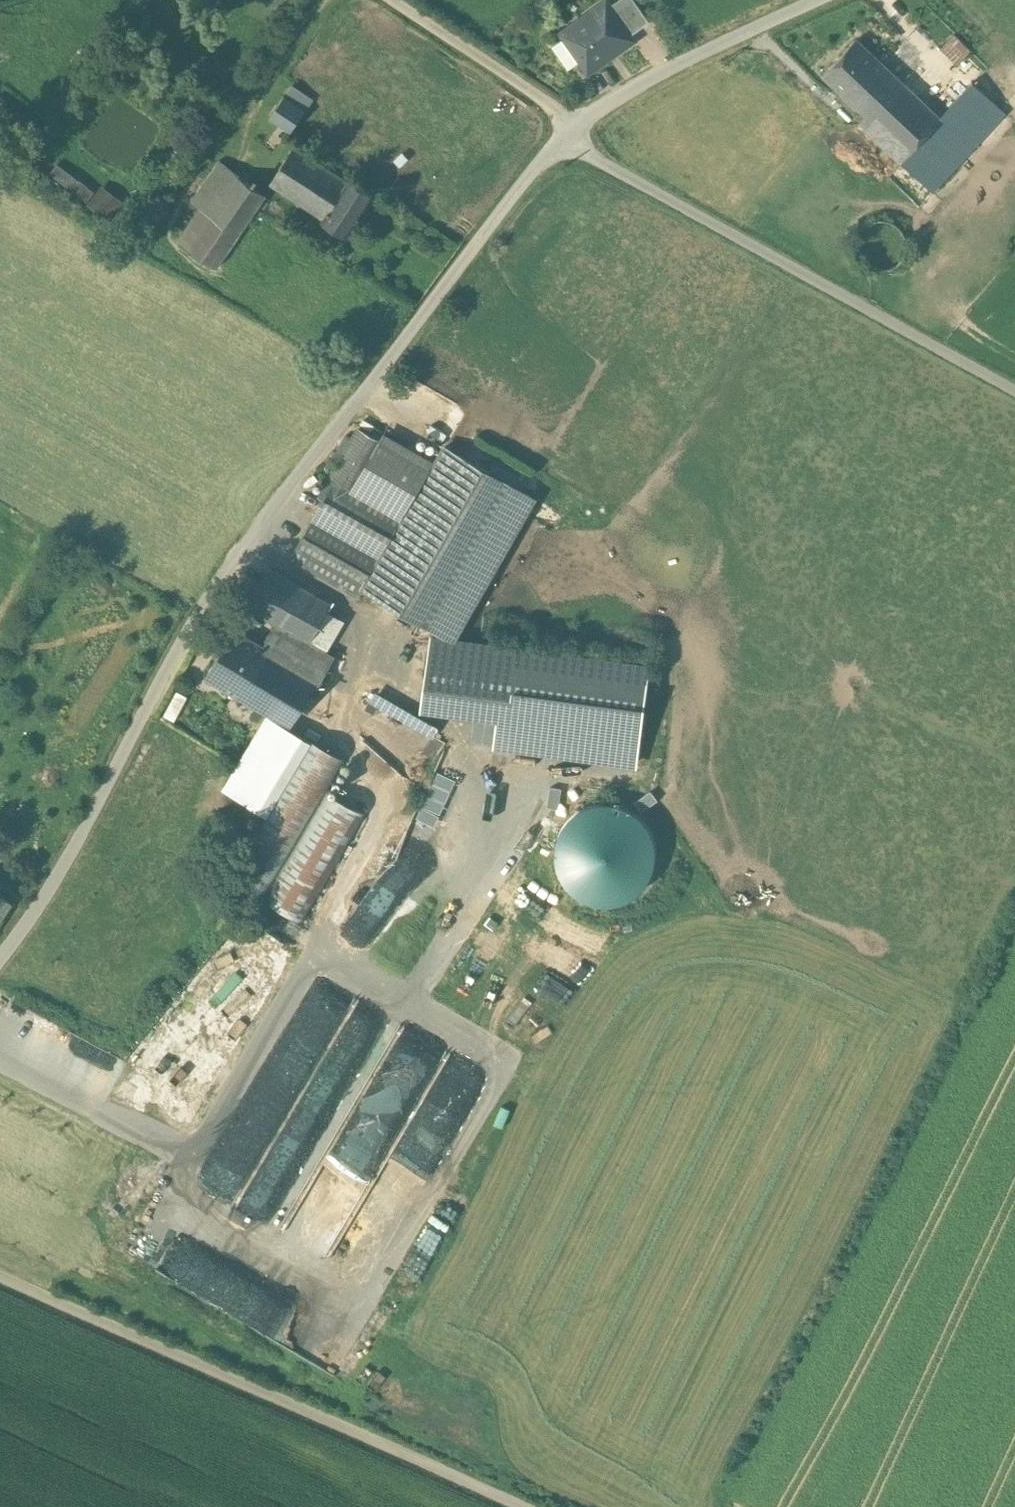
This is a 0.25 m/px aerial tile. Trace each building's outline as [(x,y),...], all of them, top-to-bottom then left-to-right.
[(635,0),(618,0),(610,6),(630,35),(650,21),(635,0)] [(606,1),(579,21),(582,25),(566,37),(553,46),(569,68),(581,60),(586,67),(606,53),(605,52),(611,47),(615,53),(634,40),(630,35),(610,6),(606,1)] [(970,50),(953,34),(940,48),(956,64),(970,50)] [(857,38),(824,74),(846,94),(879,59),(857,38)] [(940,115),(879,59),(846,94),(868,115),(861,122),(915,173),(954,132),(956,130),(940,115)] [(973,80),(940,115),(956,130),(954,132),(972,148),(1006,112),(973,80)] [(314,100),(292,86),(270,118),(291,133),(314,100)] [(954,132),(915,173),(933,190),(972,148),(954,132)] [(58,153),(42,142),(29,159),(45,170),(58,153)] [(346,178),(295,145),(271,181),(322,215),(346,178)] [(267,193),(220,160),(191,202),(201,208),(180,238),(218,264),(267,193)] [(55,162),(47,175),(88,200),(96,188),(55,162)] [(374,193),(348,175),(346,178),(322,215),(320,218),(346,235),(374,193)] [(359,428),(320,497),(324,500),(335,480),(353,491),(381,440),(359,428)] [(430,465),(382,437),(381,440),(353,491),(400,518),(430,465)] [(445,447),(364,589),(423,623),(505,481),(445,447)] [(353,491),(335,480),(324,500),(313,520),(378,557),(401,518),(400,518),(353,491)] [(423,623),(418,628),(449,644),(534,497),(505,481),(423,623)] [(378,557),(313,520),(292,557),(357,595),(378,557)] [(331,605),(270,570),(248,608),(275,624),(290,632),(309,643),(331,605)] [(262,646),(233,629),(205,677),(241,699),(270,651),(280,657),(281,657),(283,652),(280,650),(290,632),(275,624),(262,646)] [(418,706),(449,644),(418,628),(376,710),(422,734),(432,713),(418,706)] [(334,657),(309,643),(290,632),(280,650),(283,652),(281,657),(319,679),(318,681),(320,682),(334,657)] [(449,644),(418,706),(432,713),(464,652),(449,644)] [(652,667),(449,644),(464,652),(432,713),(499,724),(497,752),(638,770),(652,667)] [(319,679),(281,657),(280,657),(270,651),(241,699),(290,728),(318,681),(319,679)] [(176,688),(166,714),(177,719),(187,693),(176,688)] [(307,736),(226,874),(265,897),(327,790),(346,758),(307,736)] [(433,785),(452,794),(462,771),(442,763),(433,785)] [(327,790),(265,897),(303,919),(366,812),(327,790)] [(557,844),(556,861),(561,878),(571,892),(585,902),(601,907),(619,906),(635,900),(648,889),(657,874),(660,858),(658,841),(651,826),(639,814),(624,806),(607,804),(590,807),(575,815),(564,828),(557,844)] [(0,894),(0,917),(11,901),(0,894)] [(503,1149),(519,1112),(496,1101),(479,1139),(503,1149)] [(288,1179),(278,1191),(256,1174),(233,1204),(273,1234),(283,1220),(273,1213),(279,1205),(278,1204),(294,1183),(288,1179)]
